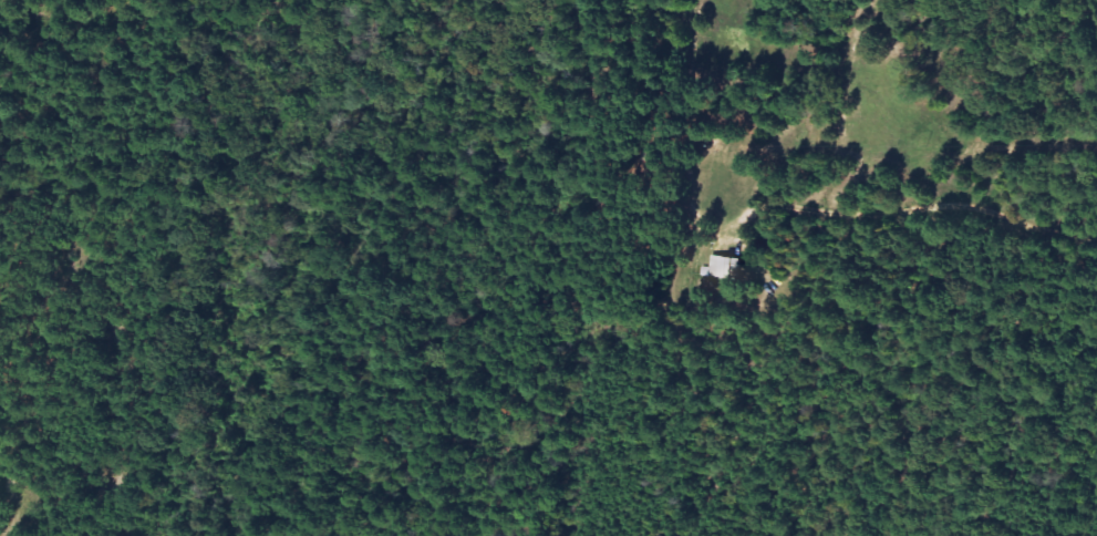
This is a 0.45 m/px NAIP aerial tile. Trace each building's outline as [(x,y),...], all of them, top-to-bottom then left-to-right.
[(702,277),(739,280),(741,260),(712,257),(711,269),(703,268),(702,277)]
